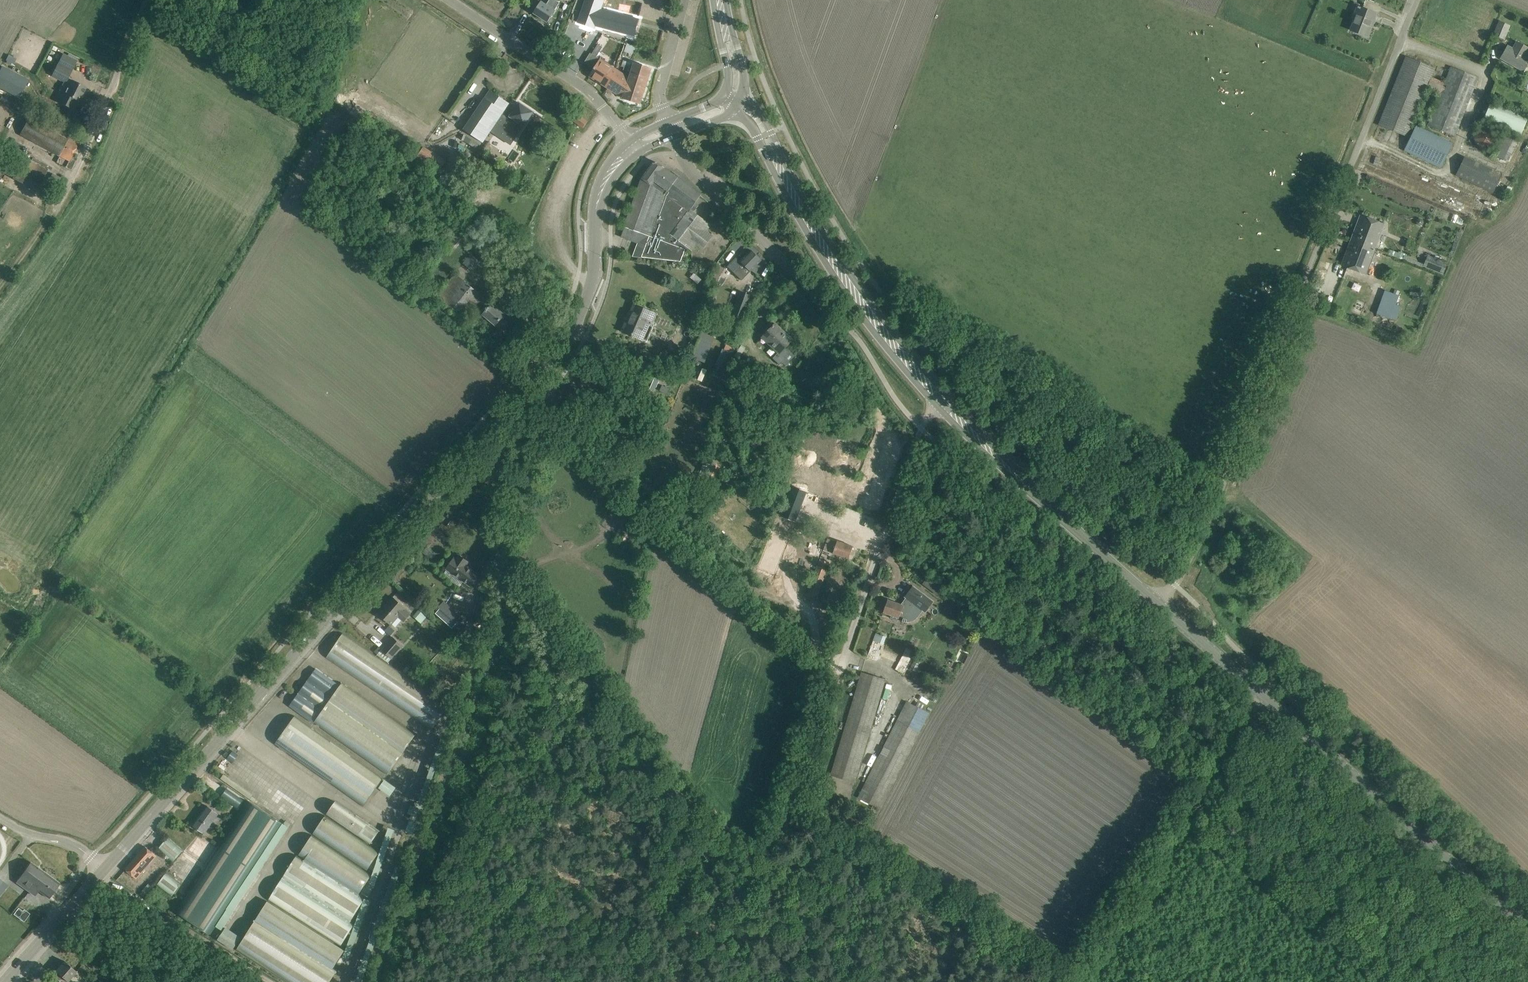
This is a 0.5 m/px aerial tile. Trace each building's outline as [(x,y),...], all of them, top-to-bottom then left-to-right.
[(559,2),(556,0),(549,0),(546,5),(541,1),(534,13),(547,22),(559,2)] [(578,22),(594,28),(595,25),(601,9),(604,0),(586,0),(578,22)] [(1376,13),(1367,10),(1358,6),(1354,15),(1356,15),(1351,30),(1365,35),(1371,21),(1373,22),(1376,13)] [(603,27),(634,35),(638,19),(607,11),(603,27)] [(1505,38),(1510,26),(1499,21),(1493,34),(1505,38)] [(1507,46),(1500,58),(1523,71),(1527,62),(1527,57),(1525,56),(1527,50),(1527,48),(1517,41),(1513,49),(1507,46)] [(626,43),(623,51),(632,53),(634,45),(626,43)] [(598,44),(592,54),(596,56),(602,46),(598,44)] [(589,76),(607,87),(618,70),(600,59),(596,56),(592,54),(590,53),(584,63),(594,69),(589,76)] [(63,54),(52,76),(63,82),(59,91),(62,93),(58,102),(72,109),(77,100),(79,101),(86,87),(68,78),(77,61),(63,54)] [(1426,88),(1431,77),(1434,68),(1406,56),(1378,124),(1407,136),(1426,88)] [(618,70),(607,87),(623,98),(640,103),(651,69),(623,60),(621,66),(624,67),(623,69),(631,72),(630,78),(620,72),(618,70)] [(1445,82),(1431,77),(1426,88),(1440,94),(1428,125),(1455,135),(1478,77),(1451,67),(1445,82)] [(509,103),(490,90),(463,129),(483,142),(496,122),(507,107),(509,103)] [(1490,101),(1482,121),(1520,137),(1527,118),(1527,117),(1490,101)] [(513,111),(507,107),(496,122),(503,127),(510,117),(524,126),(533,112),(519,102),(513,111)] [(577,113),(572,120),(583,127),(588,121),(577,113)] [(67,135),(58,131),(30,116),(20,135),(69,161),(79,144),(66,137),(67,135)] [(1420,127),(1416,125),(1404,150),(1441,168),(1453,143),(1426,130),(1427,126),(1422,124),(1420,127)] [(1489,125),(1471,132),(1478,149),(1496,142),(1489,125)] [(1507,161),(1518,138),(1505,132),(1493,154),(1507,161)] [(432,152),(424,146),(416,157),(438,172),(446,160),(432,151),(432,152)] [(1454,175),(1492,192),(1501,172),(1462,155),(1454,175)] [(12,178),(36,190),(47,168),(23,156),(12,178)] [(625,227),(622,236),(628,238),(638,242),(632,256),(682,261),(684,253),(687,254),(689,248),(692,251),(696,245),(697,243),(700,244),(703,243),(706,241),(707,238),(707,235),(706,232),(707,231),(711,225),(710,224),(703,219),(693,211),(698,206),(694,203),(700,195),(679,179),(671,173),(657,163),(653,163),(653,164),(642,178),(643,178),(627,221),(626,225),(625,227)] [(46,186),(54,190),(61,177),(53,173),(46,186)] [(456,214),(435,239),(449,251),(470,226),(456,214)] [(1361,215),(1351,240),(1375,249),(1384,224),(1361,215)] [(1375,249),(1351,240),(1342,265),(1365,273),(1375,249)] [(1399,251),(1398,253),(1390,249),(1388,254),(1396,257),(1422,267),(1423,263),(1403,255),(1404,253),(1399,251)] [(736,257),(728,266),(742,280),(744,277),(761,260),(751,250),(740,261),(736,257)] [(472,270),(480,261),(471,254),(463,263),(472,270)] [(1428,255),(1423,265),(1443,273),(1447,263),(1428,255)] [(724,265),(720,262),(715,273),(719,275),(724,265)] [(455,273),(435,297),(463,321),(481,301),(484,297),(455,273)] [(1382,300),(1378,313),(1398,320),(1402,307),(1404,307),(1407,298),(1381,289),(1379,299),(1382,300)] [(751,296),(740,292),(732,315),(743,319),(751,296)] [(489,307),(483,314),(496,325),(504,314),(484,297),(481,301),(489,307)] [(655,314),(645,310),(636,306),(630,321),(627,320),(623,330),(640,337),(646,322),(651,324),(655,314)] [(771,320),(760,331),(773,343),(771,345),(778,352),(773,358),(780,364),(782,362),(792,351),(786,346),(792,340),(792,339),(790,341),(781,332),(783,330),(771,320)] [(705,361),(715,336),(701,330),(690,355),(705,361)] [(654,390),(658,377),(650,374),(645,387),(654,390)] [(743,466),(743,477),(751,476),(750,459),(741,459),(742,466),(743,466)] [(824,498),(823,511),(831,510),(831,505),(834,505),(834,501),(837,501),(837,483),(832,483),(832,498),(824,498)] [(795,521),(807,491),(793,486),(782,516),(795,521)] [(853,546),(837,540),(837,542),(827,538),(826,542),(825,546),(834,549),(833,553),(848,558),(853,546)] [(826,542),(820,540),(818,546),(811,543),(808,553),(814,555),(808,571),(814,574),(820,559),(825,546),(826,542)] [(453,559),(446,568),(470,585),(477,575),(464,567),(469,560),(458,552),(453,559)] [(814,574),(807,595),(816,599),(829,562),(820,559),(814,574)] [(936,595),(941,589),(926,577),(922,583),(936,595)] [(904,597),(906,598),(901,604),(888,599),(883,612),(899,617),(898,619),(902,621),(908,622),(910,621),(912,621),(914,620),(916,618),(922,610),(925,612),(934,601),(913,585),(904,597)] [(405,608),(400,603),(393,597),(387,603),(389,604),(381,614),(379,612),(378,613),(391,624),(398,616),(404,621),(410,613),(404,608),(405,608)] [(453,630),(463,618),(444,601),(434,612),(453,630)] [(421,622),(427,615),(421,610),(415,617),(421,622)] [(453,636),(467,648),(473,641),(459,630),(453,636)] [(449,704),(343,633),(326,658),(432,729),(449,704)] [(886,636),(876,633),(867,657),(877,660),(886,636)] [(392,659),(403,646),(393,638),(382,650),(392,659)] [(916,654),(906,649),(895,669),(905,674),(916,654)] [(314,723),(386,773),(414,734),(342,682),(340,685),(316,668),(290,705),(314,723)] [(885,679),(862,672),(831,774),(855,782),(885,679)] [(917,702),(916,705),(907,701),(859,796),(881,808),(929,712),(924,709),(925,706),(917,702)] [(383,778),(295,715),(275,743),(363,806),(383,778)] [(227,761),(220,769),(228,775),(235,768),(227,761)] [(221,795),(237,807),(242,799),(226,788),(221,795)] [(249,801),(176,912),(210,934),(283,823),(249,801)] [(378,831),(335,802),(327,813),(370,843),(378,831)] [(218,813),(215,811),(207,805),(193,825),(204,833),(218,813)] [(379,853),(325,817),(314,833),(367,870),(369,867),(373,869),(380,860),(376,857),(379,853)] [(404,829),(411,832),(415,822),(408,819),(404,829)] [(370,876),(312,836),(283,877),(351,921),(365,900),(359,896),(360,894),(358,893),(370,876)] [(167,837),(157,849),(172,862),(183,850),(167,837)] [(136,878),(156,855),(146,846),(126,868),(136,878)] [(46,873),(30,862),(16,881),(29,891),(33,885),(36,886),(46,873)] [(33,885),(29,891),(35,895),(39,890),(49,898),(60,883),(46,873),(36,886),(33,885)] [(179,882),(174,879),(166,873),(157,884),(172,894),(180,884),(179,882)] [(282,877),(238,947),(296,981),(330,981),(338,970),(333,967),(345,948),(342,946),(354,926),(350,923),(350,922),(282,877)] [(149,883),(142,891),(145,894),(152,886),(149,883)] [(18,917),(23,911),(18,907),(14,914),(18,917)] [(218,939),(233,948),(241,936),(226,926),(218,939)] [(72,967),(65,961),(56,971),(59,974),(56,978),(60,981),(72,981),(73,981),(70,978),(76,971),(72,967)]
